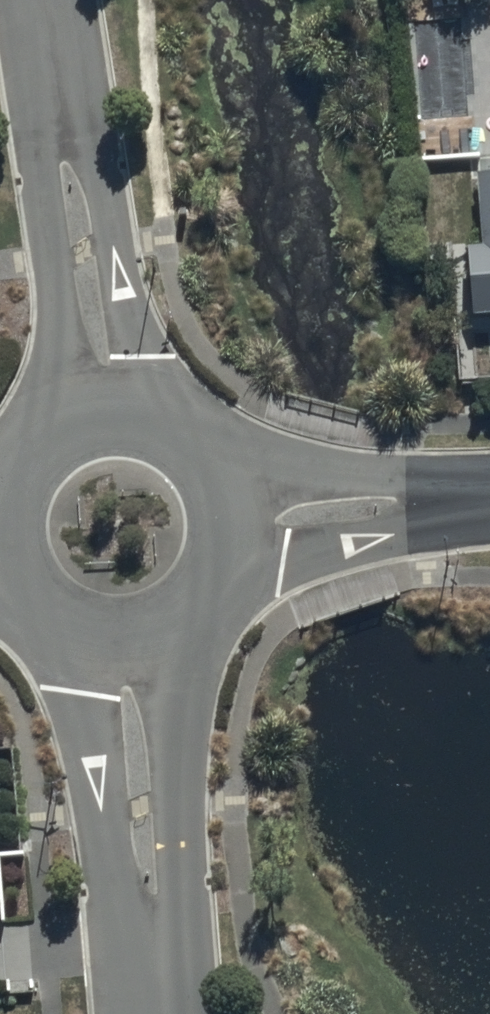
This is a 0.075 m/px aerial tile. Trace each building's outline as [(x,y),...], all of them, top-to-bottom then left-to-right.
[(475,318),(489,317),(489,177),(480,178),(485,251),(472,252),(475,318)]
